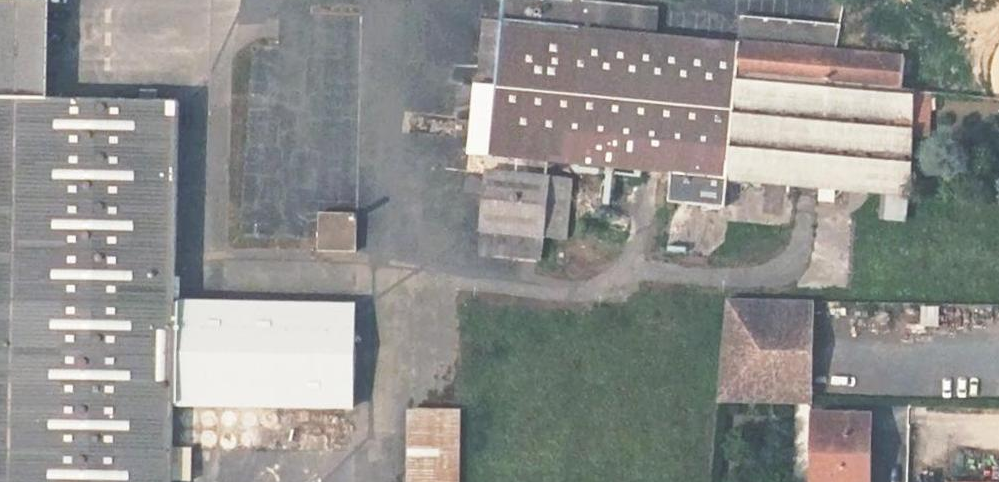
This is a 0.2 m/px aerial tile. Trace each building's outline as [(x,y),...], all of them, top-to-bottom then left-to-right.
[(804,192),(803,211),(898,213),(905,111),(882,110),(882,77),(830,76),(839,30),(783,24),(780,52),(699,43),(702,18),(589,5),(589,0),(572,0),(572,3),(546,0),(507,0),(489,159),(681,181),(679,211),(729,215),(732,186),(804,192)] [(183,408),(364,411),(365,308),(185,305),(189,106),(51,103),(53,2),(0,1),(0,481),(182,481),(183,408)] [(930,120),(931,94),(914,94),(913,119),(930,120)] [(555,241),(580,244),(587,182),(487,170),(477,257),(552,265),(555,241)] [(366,215),(329,216),(329,257),(367,258),(366,215)] [(811,415),(813,303),(725,301),(723,413),(811,415)] [(426,411),(423,481),(466,481),(468,412),(426,411)] [(188,422),(193,442),(223,434),(218,414),(188,422)] [(869,423),(817,422),(816,481),(867,481),(869,423)]
